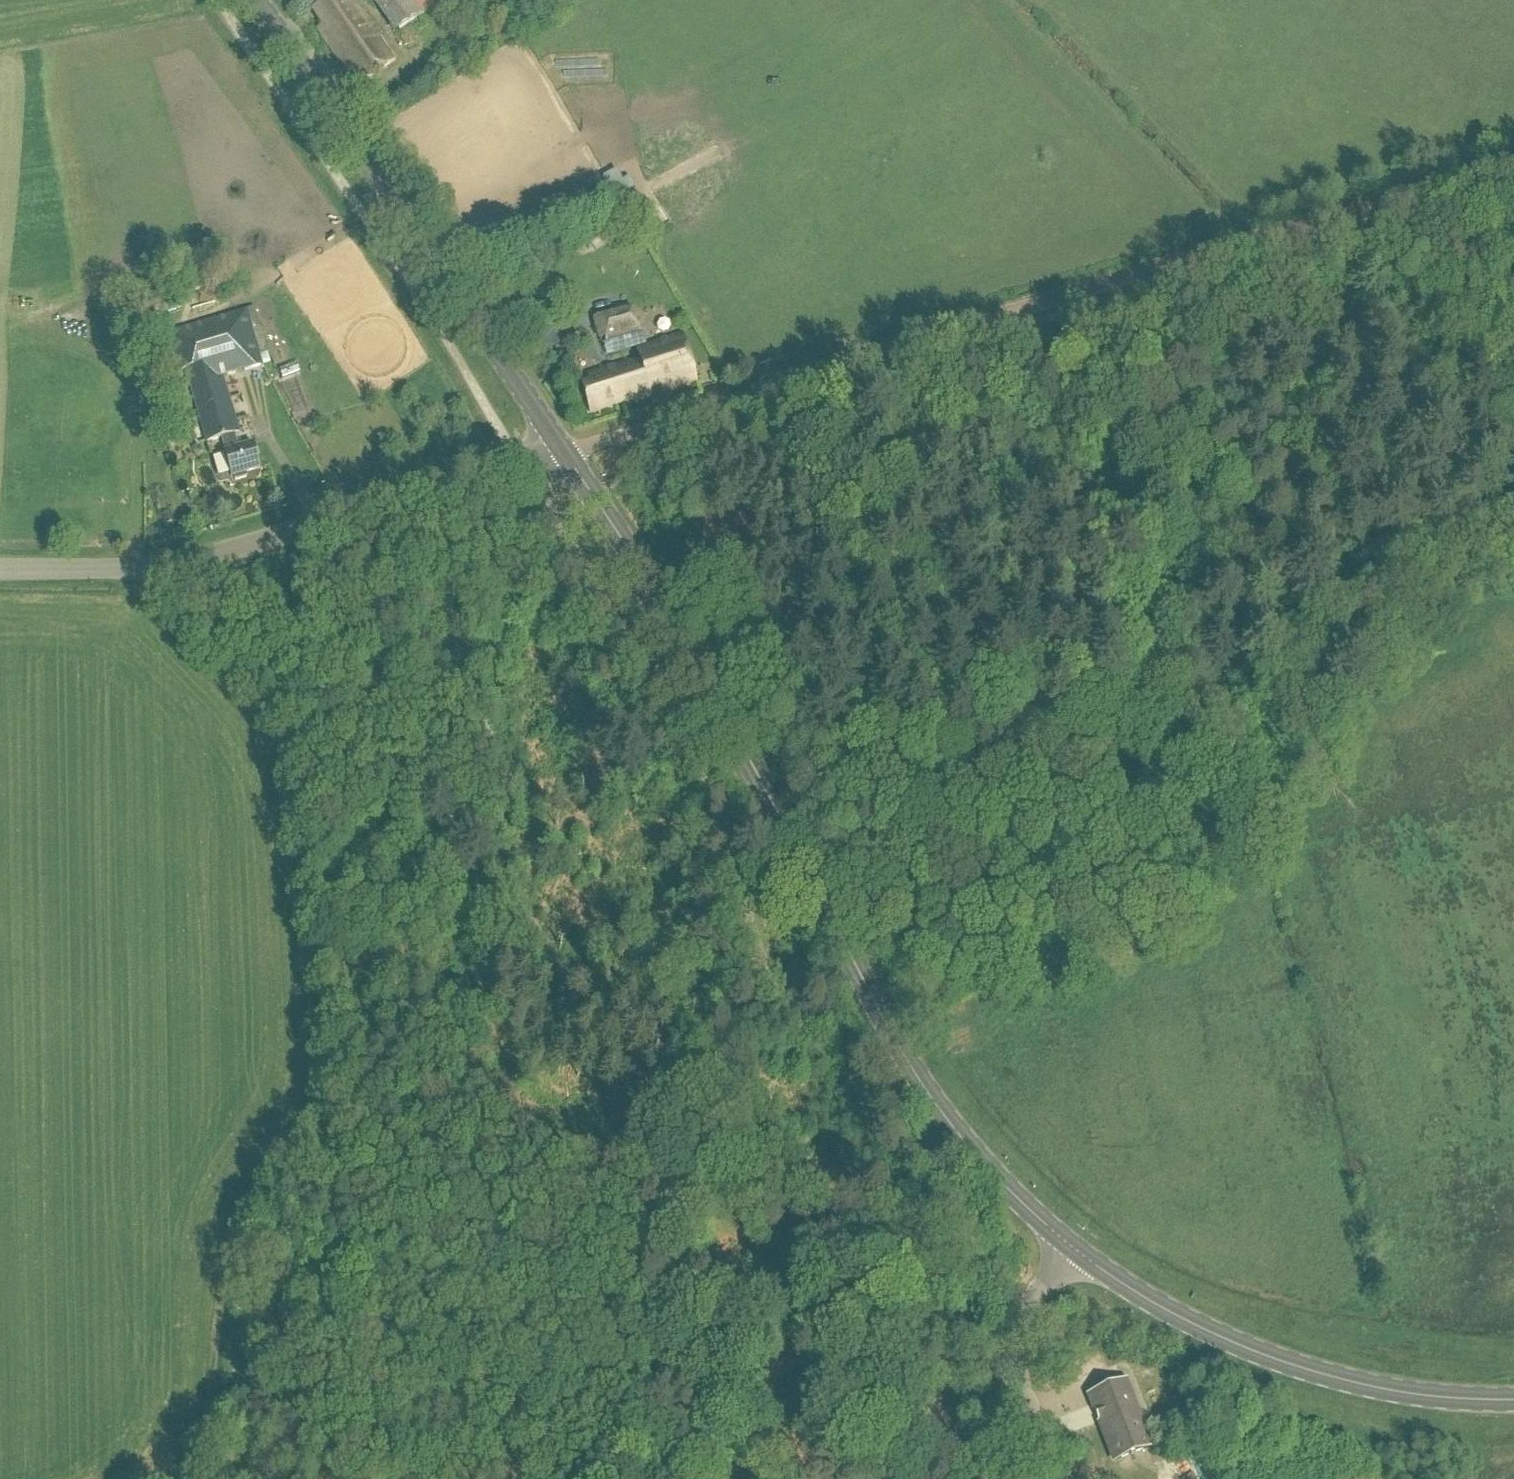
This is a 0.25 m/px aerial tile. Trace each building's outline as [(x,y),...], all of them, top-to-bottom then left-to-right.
[(356,92),(395,66),(351,0),(315,0),(321,9),(311,16),(322,32),(318,35),(356,92)] [(382,19),(394,36),(442,3),(440,0),(370,0),(382,19)] [(606,345),(609,356),(642,346),(632,312),(595,323),(600,341),(606,345)] [(223,455),(224,456),(216,458),(214,462),(218,476),(222,478),(231,476),(232,479),(234,478),(236,483),(247,480),(246,474),(260,470),(253,446),(239,450),(235,437),(239,435),(223,380),(263,368),(260,358),(247,313),(167,336),(178,375),(185,373),(206,445),(222,440),(226,454),(223,455)] [(580,337),(572,341),(576,350),(583,347),(580,337)] [(662,395),(696,385),(682,340),(636,354),(639,363),(585,380),(587,388),(582,390),(590,417),(649,399),(648,393),(660,389),(662,395)] [(267,356),(260,358),(263,368),(270,366),(267,356)] [(1057,1373),(1068,1370),(1063,1354),(1052,1358),(1057,1373)] [(1087,1397),(1113,1463),(1151,1447),(1125,1381),(1087,1397)]
